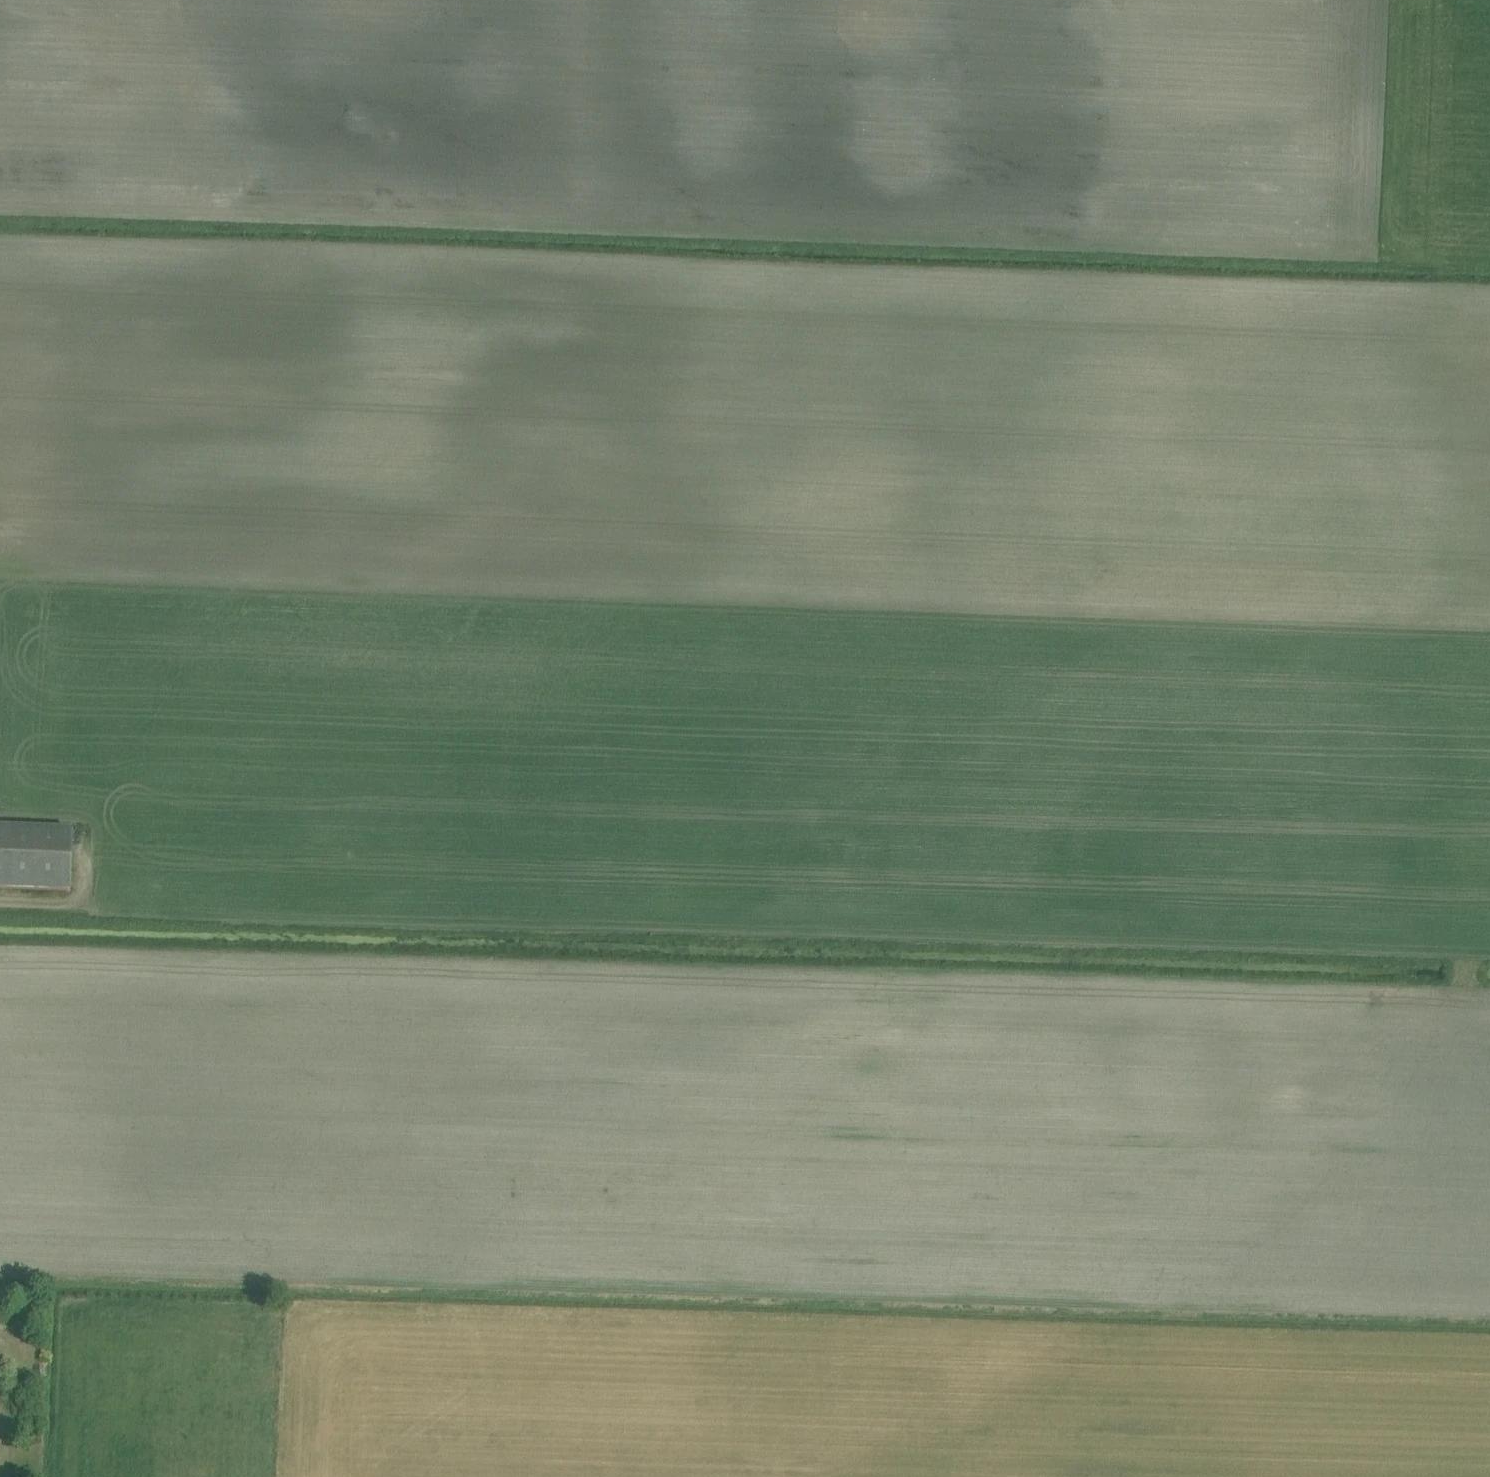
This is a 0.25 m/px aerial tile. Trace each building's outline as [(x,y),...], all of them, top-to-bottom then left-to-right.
[(72,833),(0,830),(0,897),(71,901),(72,833)]
